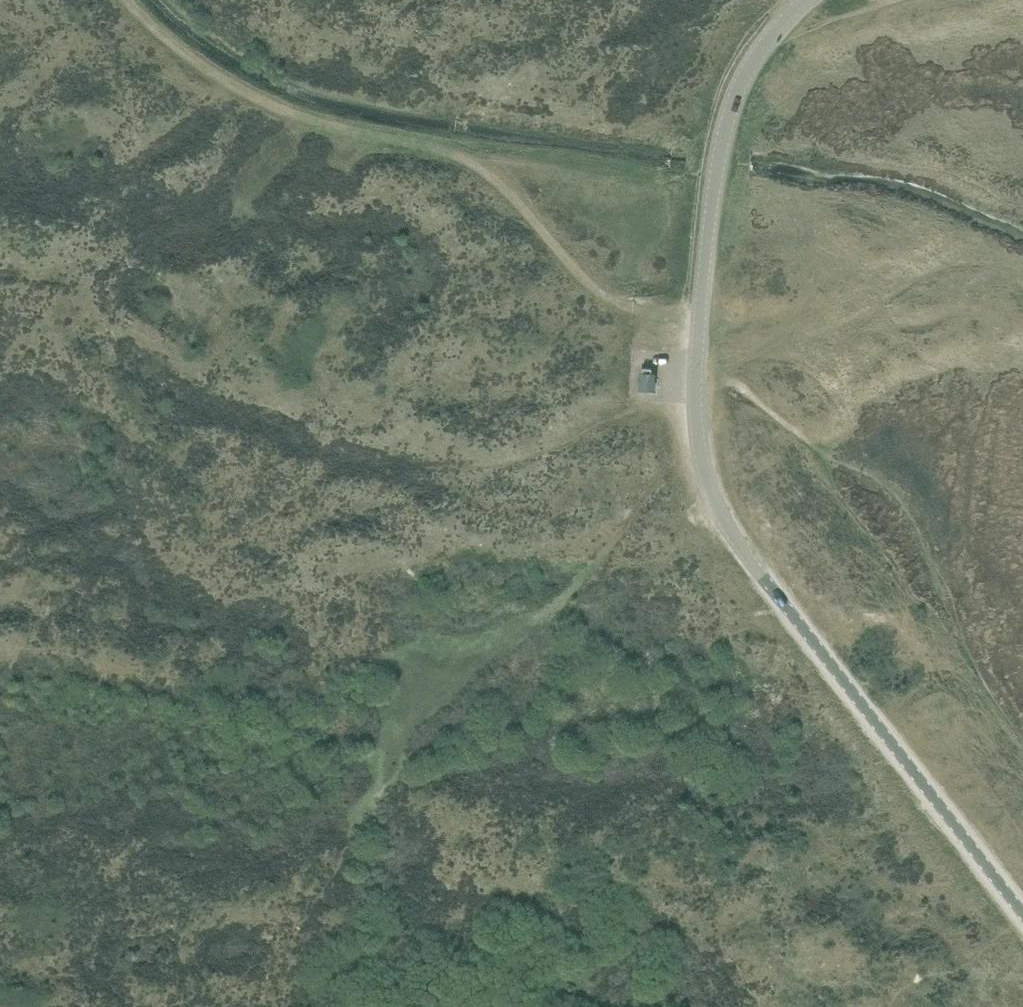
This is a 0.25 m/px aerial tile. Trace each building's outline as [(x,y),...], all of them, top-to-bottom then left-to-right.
[(643,373),(641,389),(653,390),(655,369),(646,368),(646,373),(643,373)]
